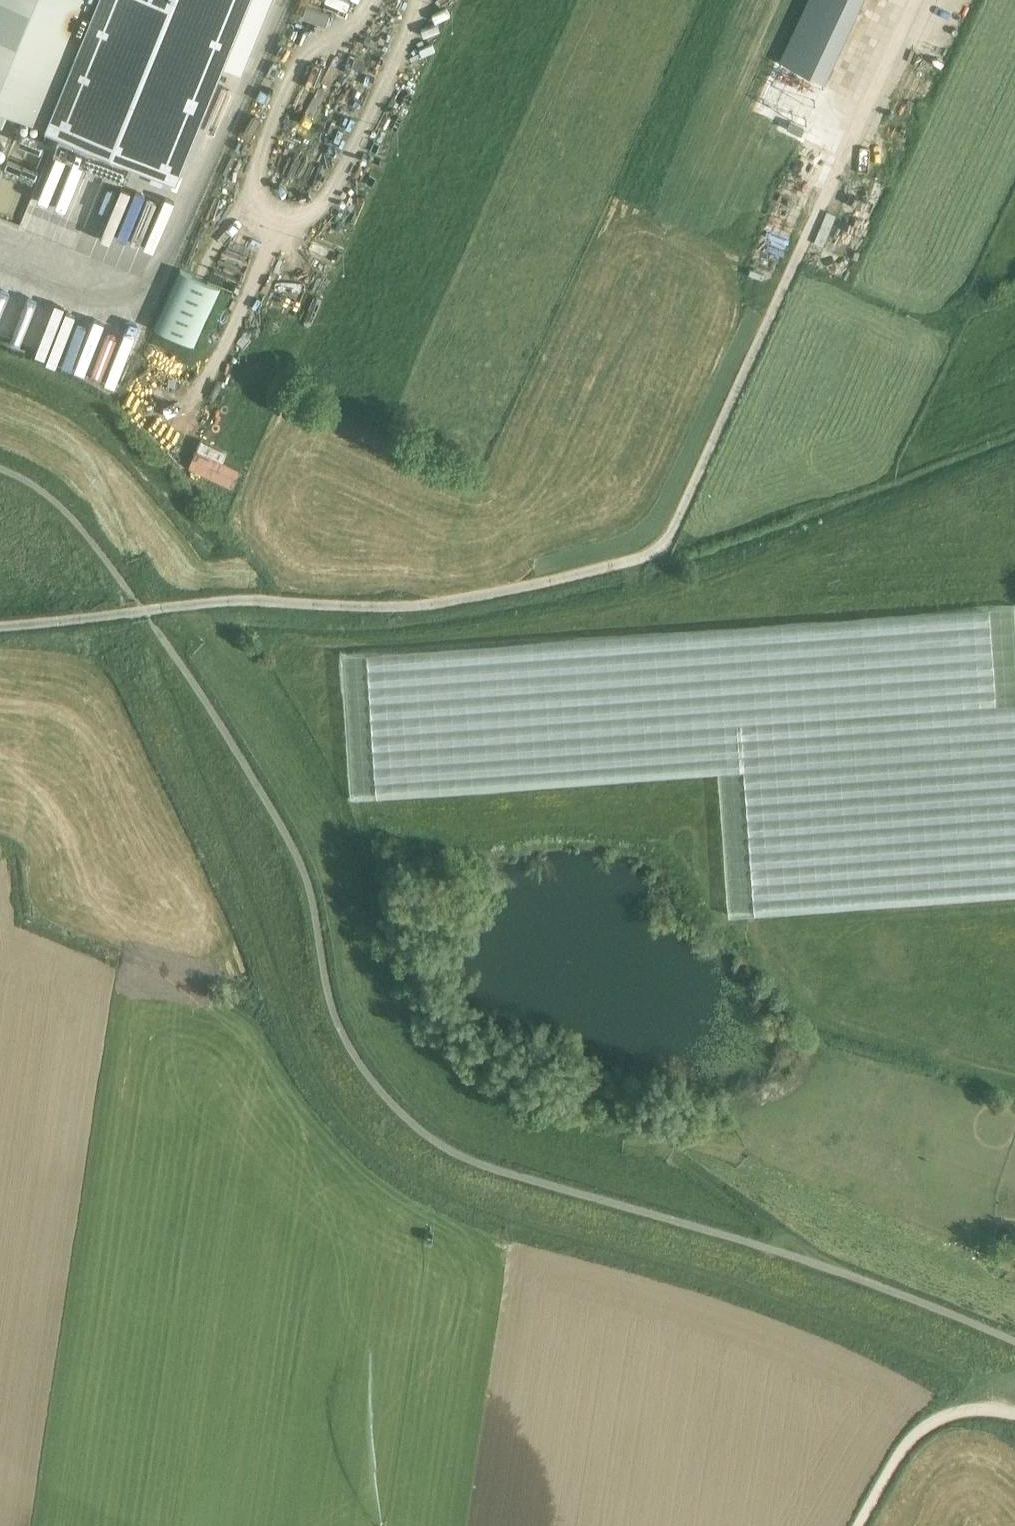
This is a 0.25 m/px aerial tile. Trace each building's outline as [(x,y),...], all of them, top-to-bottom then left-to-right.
[(45,120),(94,0),(0,0),(0,102),(45,120)] [(178,176),(249,0),(94,0),(45,120),(44,123),(59,129),(52,146),(123,175),(131,156),(178,176)] [(778,62),(823,81),(857,0),(805,0),(778,62)] [(764,277),(789,215),(756,201),(731,264),(764,277)] [(194,344),(219,286),(180,269),(155,327),(194,344)]
